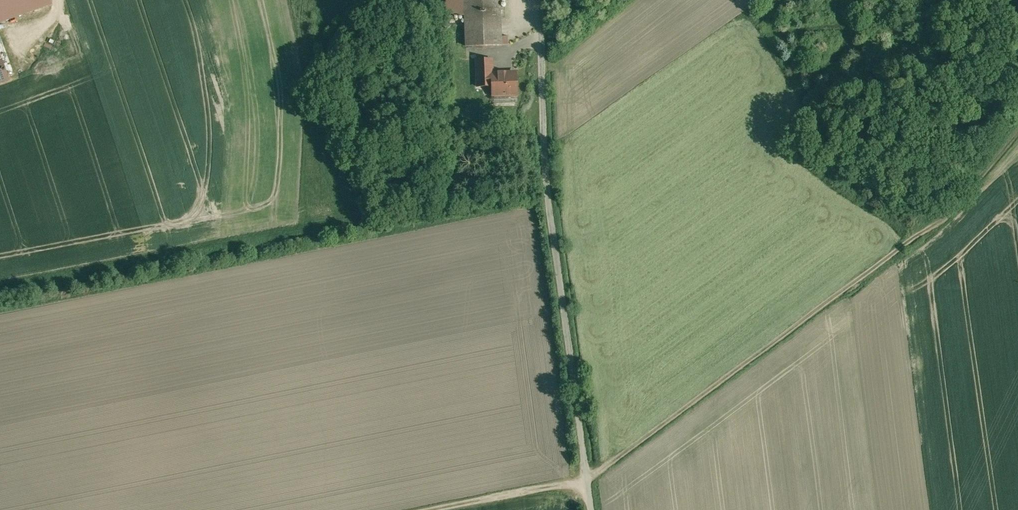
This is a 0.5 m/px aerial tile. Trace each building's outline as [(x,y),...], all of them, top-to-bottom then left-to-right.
[(466,46),(501,45),(499,0),(464,0),(466,46)] [(0,52),(0,84),(10,80),(0,52)] [(492,60),(476,60),(477,87),(492,86),(492,73),(492,60)] [(492,73),(492,86),(493,95),(517,95),(516,72),(492,73)]
